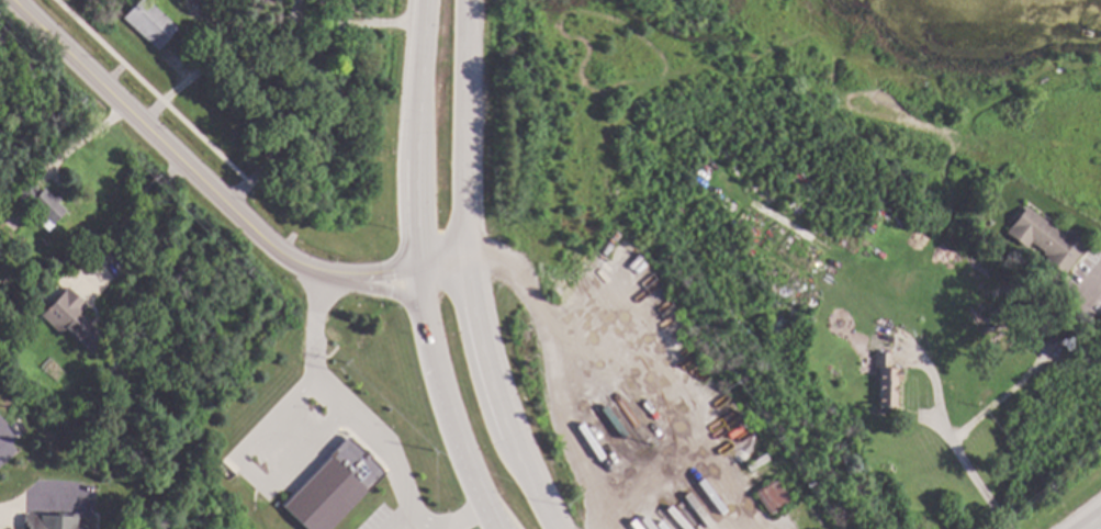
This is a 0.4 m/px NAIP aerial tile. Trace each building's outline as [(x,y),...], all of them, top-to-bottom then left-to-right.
[(123,19),(140,0),(149,0),(180,27),(158,52),(123,19)] [(302,63),(288,64),(288,58),(292,58),(291,48),(301,47),(302,63)] [(312,116),(305,123),(297,115),(304,109),(312,116)] [(43,191),(46,188),(56,198),(58,195),(63,200),(59,203),(68,211),(48,229),(36,217),(41,214),(36,209),(32,204),(30,206),(18,194),(32,180),(43,191)] [(1061,233),(1065,229),(1088,246),(1080,258),(1076,255),(1061,275),(1041,261),(1046,255),(1029,243),(1024,249),(1003,235),(1022,206),(1061,233)] [(889,284),(881,296),(866,288),(874,275),(889,284)] [(89,305),(82,313),(103,331),(97,339),(101,344),(92,353),(67,329),(63,334),(43,315),(69,286),(89,305)] [(888,353),(888,368),(897,368),(900,368),(900,382),(894,382),(894,405),(897,405),(897,416),(886,416),(886,408),(875,408),(875,376),(870,376),(872,352),(888,352),(888,353)] [(386,473),(332,528),(308,528),(284,506),(349,438),(386,473)] [(788,500),(767,515),(754,493),(752,491),(773,477),(788,500)] [(97,516),(96,528),(26,528),(26,513),(97,516)]
